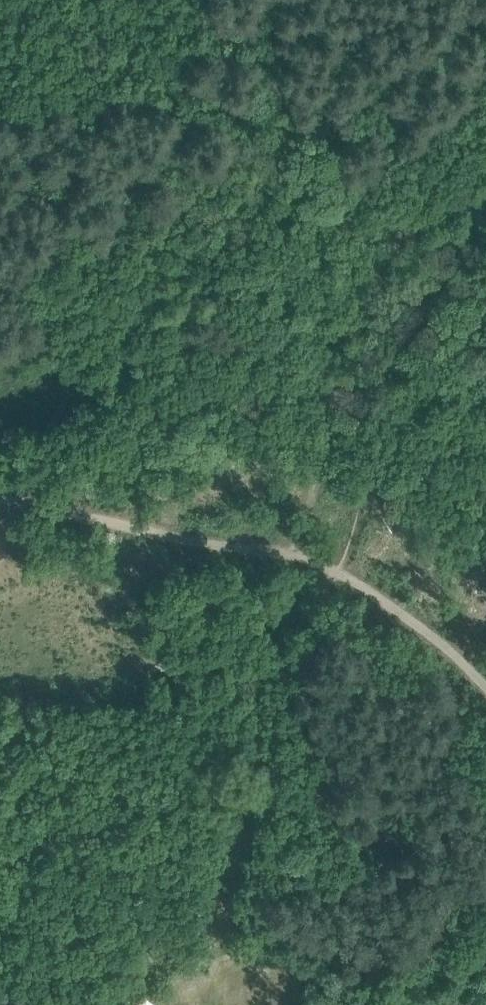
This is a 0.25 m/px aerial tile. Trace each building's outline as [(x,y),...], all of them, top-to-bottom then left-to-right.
[(141,1004),(159,1004),(155,996),(140,1003),(141,1004)]
